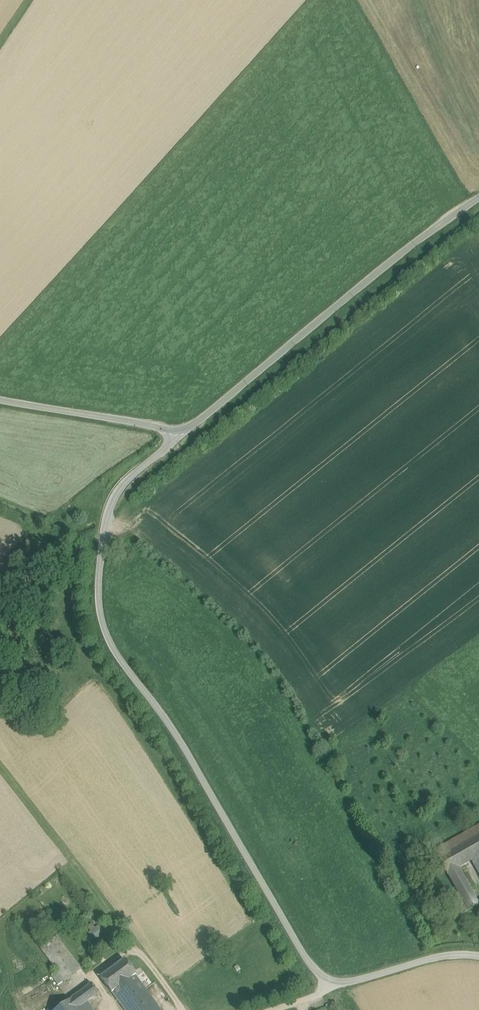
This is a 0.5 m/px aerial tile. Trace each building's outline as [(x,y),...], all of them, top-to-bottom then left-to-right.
[(439,858),(448,875),(459,869),(472,861),(478,857),(478,836),(439,858)] [(459,869),(448,875),(458,894),(468,912),(478,906),(478,904),(459,869)] [(458,894),(450,898),(460,916),(468,912),(458,894)] [(80,969),(56,936),(40,948),(64,981),(80,969)] [(124,961),(100,978),(111,993),(112,993),(135,976),(124,961)] [(139,984),(141,983),(136,975),(135,976),(112,993),(124,1009),(157,1009),(139,984)] [(90,985),(69,1000),(76,1009),(85,1004),(97,995),(90,985)] [(69,1000),(55,1009),(77,1009),(76,1009),(69,1000)]
